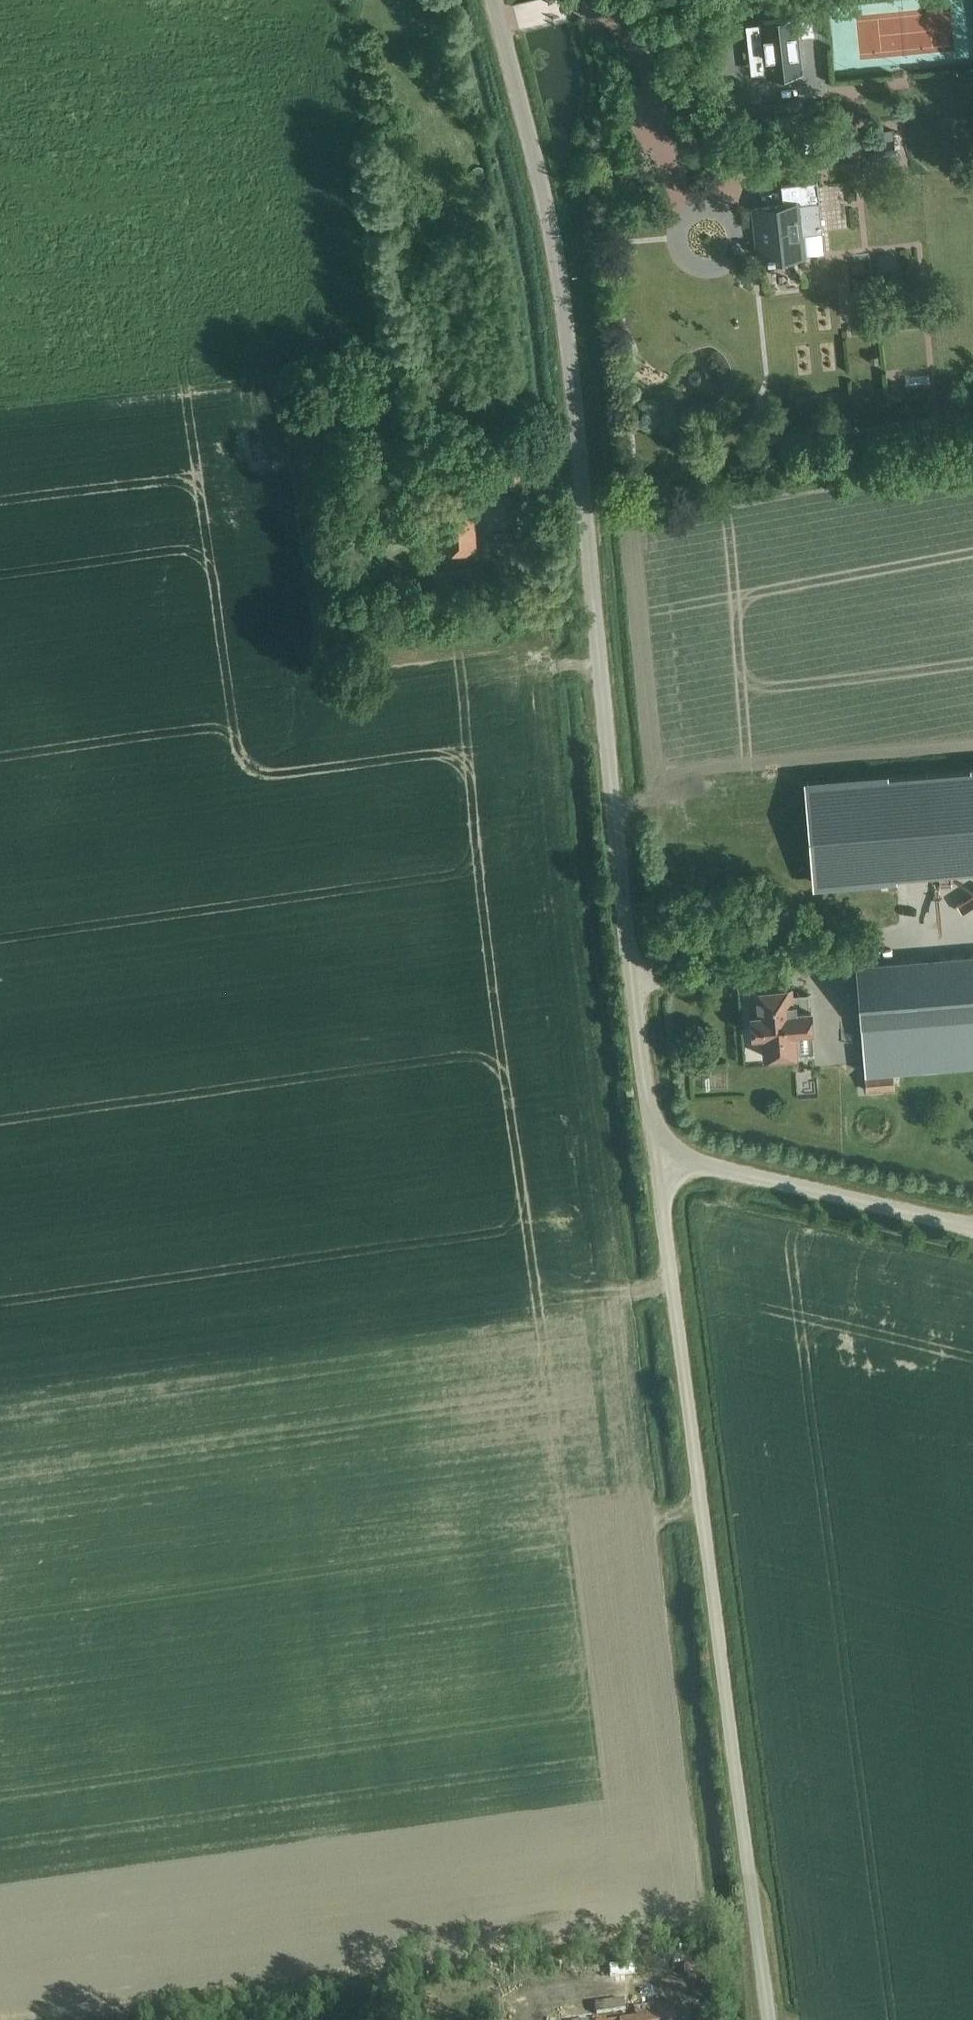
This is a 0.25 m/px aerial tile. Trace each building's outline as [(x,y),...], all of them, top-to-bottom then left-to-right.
[(861,38),(898,37),(897,0),(860,0),(861,38)] [(954,36),(951,0),(909,0),(912,39),(954,36)] [(799,69),(793,18),(763,21),(768,73),(799,69)] [(867,144),(868,155),(895,152),(894,141),(867,144)] [(799,202),(820,200),(818,179),(781,183),(783,203),(755,206),(760,257),(804,253),(799,202)] [(487,480),(487,488),(525,484),(522,455),(492,458),(494,479),(487,480)] [(434,494),(436,550),(475,548),(472,492),(434,494)] [(435,573),(437,591),(485,585),(483,568),(435,573)] [(815,883),(972,870),(972,769),(807,783),(815,883)] [(704,806),(726,804),(725,794),(703,797),(704,806)] [(899,1071),(930,1068),(972,1065),(972,954),(855,963),(864,1073),(890,1071),(899,1071)] [(751,1016),(748,1018),(749,1027),(753,1030),(753,1033),(762,1033),(764,1056),(797,1053),(795,1029),(812,1028),(810,1008),(809,1008),(808,993),(792,994),(791,986),(754,989),(756,1011),(751,1012),(751,1016)] [(930,1068),(899,1071),(900,1089),(931,1088),(930,1068)] [(890,1071),(864,1073),(865,1088),(891,1086),(890,1071)] [(672,2015),(671,2004),(634,2009),(635,2019),(632,2019),(673,2019),(672,2015)]
